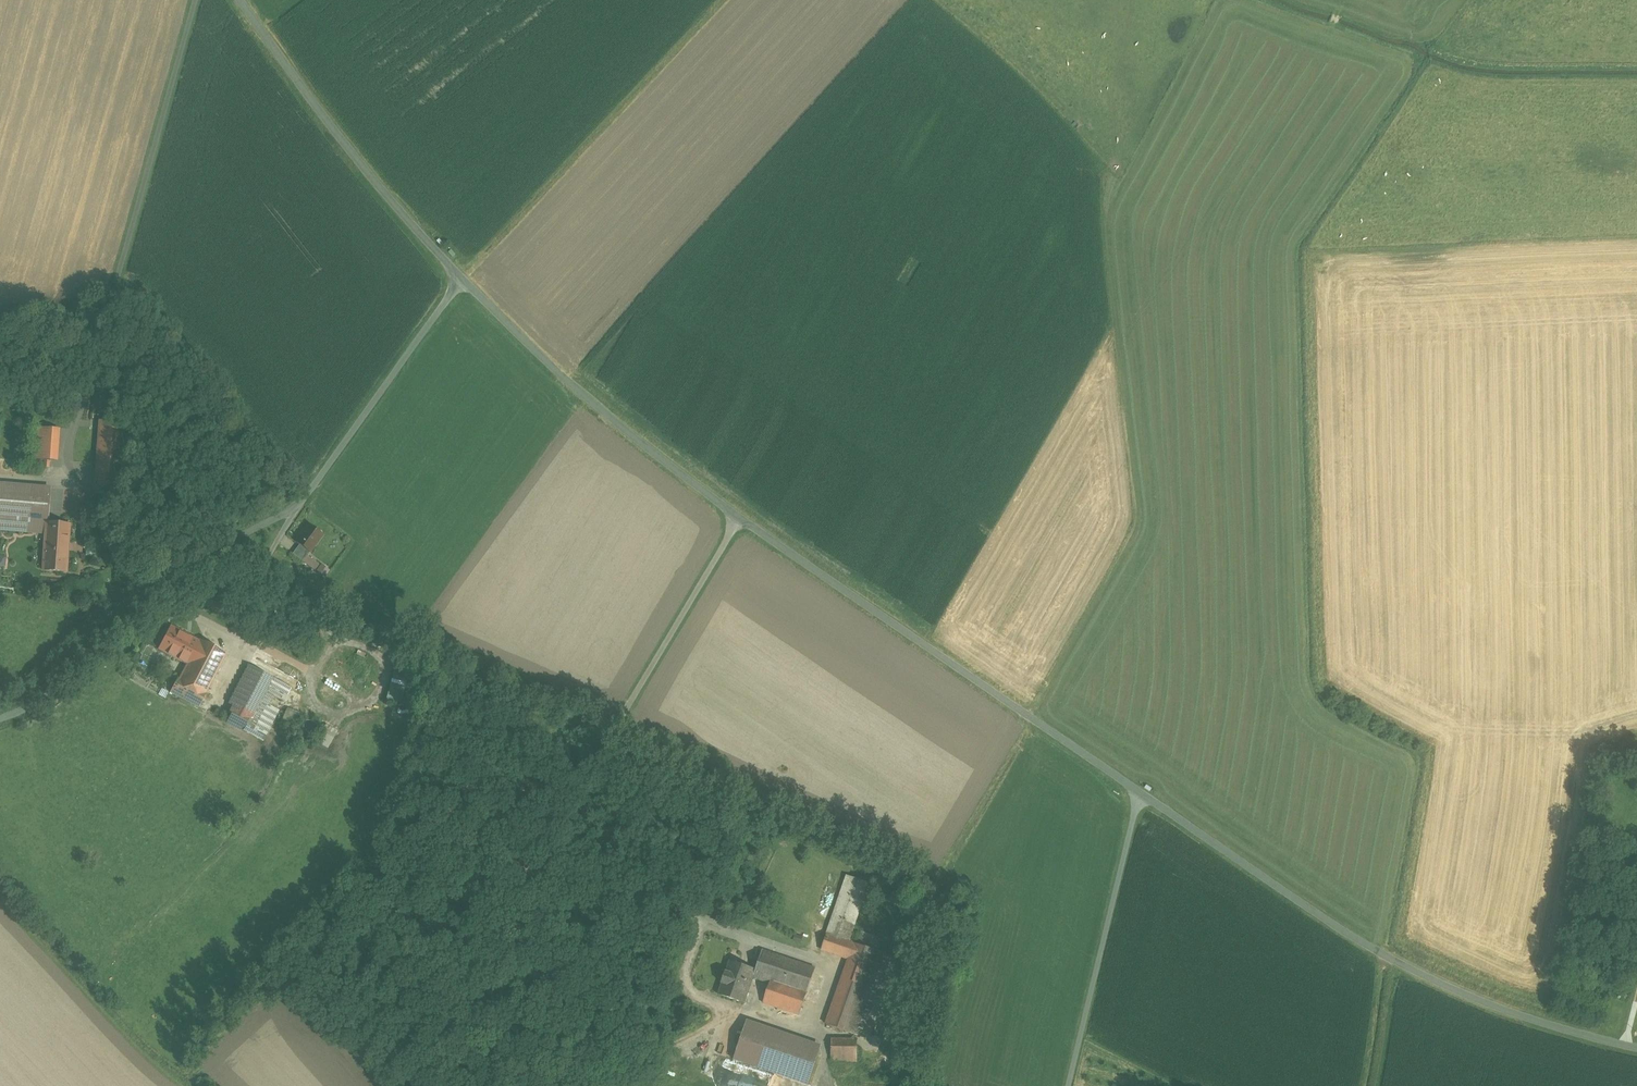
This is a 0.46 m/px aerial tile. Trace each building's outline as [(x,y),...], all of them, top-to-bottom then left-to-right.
[(124,422),(100,421),(96,493),(120,494),(124,422)] [(54,428),(38,428),(37,461),(45,461),(45,466),(50,466),(50,460),(53,460),(54,428)] [(47,532),(48,523),(51,488),(0,484),(0,529),(47,532)] [(70,524),(48,523),(47,532),(45,570),(67,572),(70,524)] [(309,525),(296,543),(311,553),(323,535),(309,525)] [(309,556),(305,562),(316,570),(320,565),(309,556)] [(187,664),(200,640),(171,626),(158,650),(187,664)] [(227,654),(200,639),(200,640),(187,664),(180,677),(179,677),(170,692),(199,707),(227,654)] [(291,687),(255,669),(227,722),(263,741),(279,710),(269,705),(274,695),(284,701),(291,687)] [(400,707),(408,679),(389,673),(381,702),(400,707)] [(287,710),(281,723),(294,729),(300,715),(287,710)] [(849,959),(826,1024),(869,1039),(897,957),(849,941),(869,882),(847,875),(821,949),(849,959)] [(756,969),(753,978),(770,984),(763,1003),(799,1016),(816,968),(763,950),(756,969)] [(753,978),(756,969),(730,960),(718,994),(744,1003),(753,978)] [(819,1053),(744,1028),(734,1059),(808,1085),(819,1053)] [(827,1062),(854,1061),(852,1037),(826,1039),(827,1062)]
